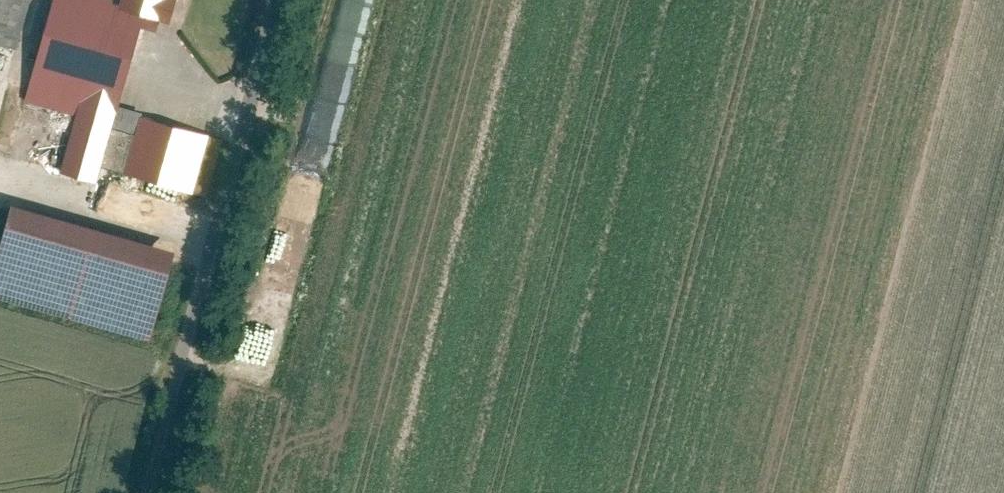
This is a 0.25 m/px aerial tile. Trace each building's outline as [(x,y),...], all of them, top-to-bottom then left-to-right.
[(20,47),(32,0),(0,0),(0,42),(20,47)] [(114,166),(200,190),(215,135),(145,115),(146,111),(118,104),(140,21),(164,28),(171,0),(55,0),(30,95),(80,109),(64,167),(99,176),(112,127),(124,130),(114,166)] [(176,249),(9,203),(0,237),(0,295),(151,336),(176,249)]
